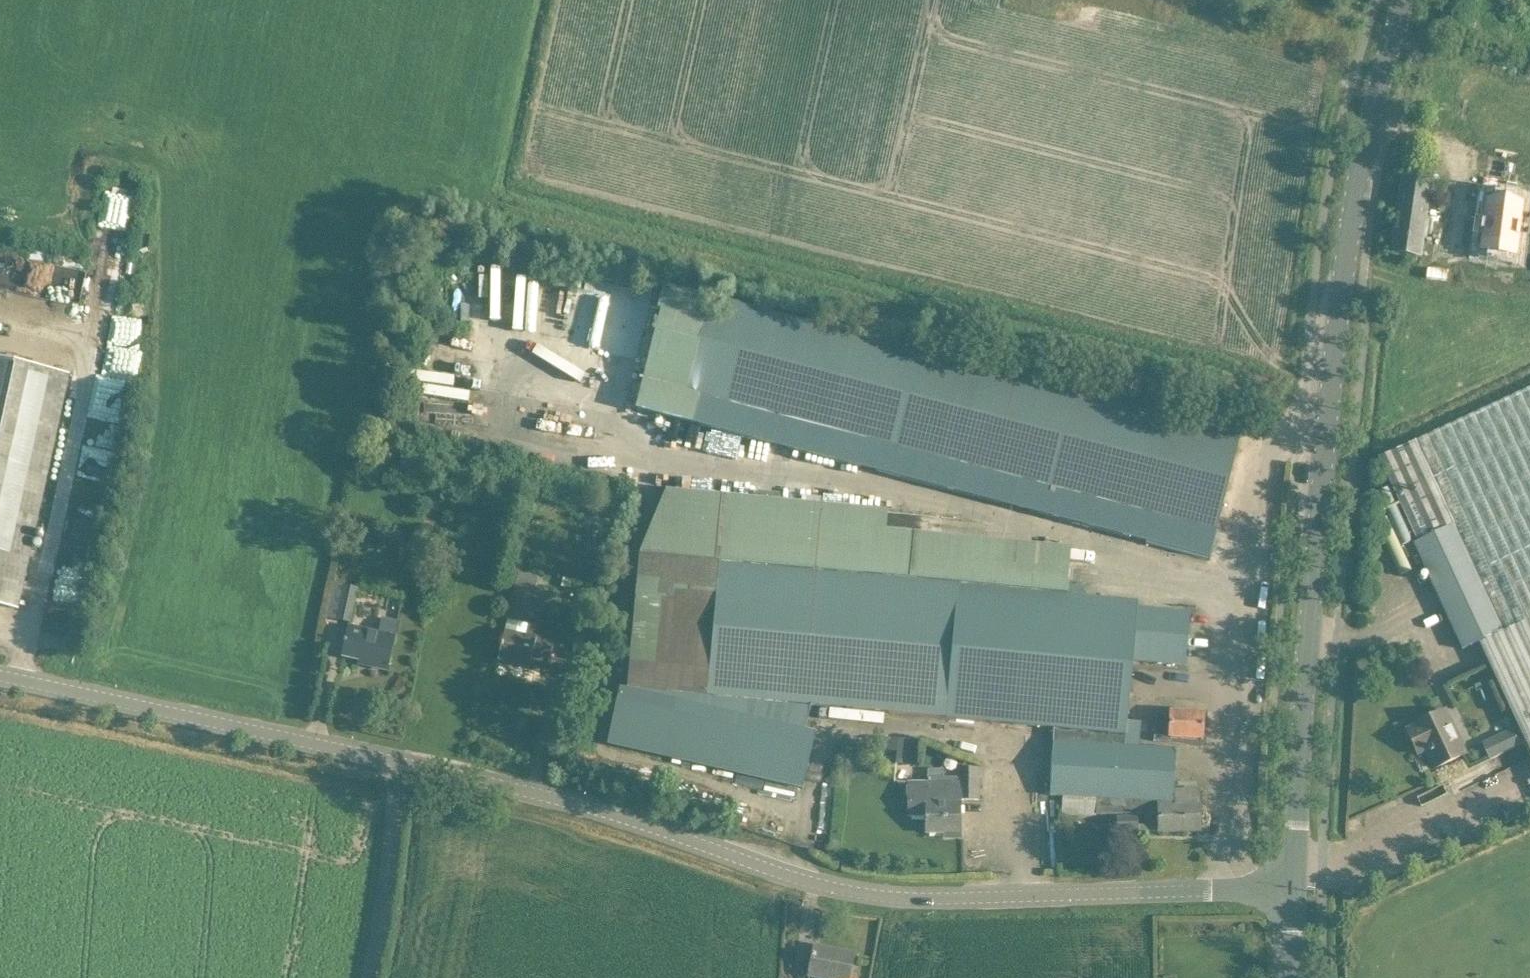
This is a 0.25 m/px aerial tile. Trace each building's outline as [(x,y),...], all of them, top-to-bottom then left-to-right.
[(1430,182),(1422,181),(1402,178),(1391,252),(1419,256),(1430,182)] [(1522,202),(1487,198),(1484,220),(1482,220),(1481,221),(1484,221),(1483,230),(1480,229),(1480,230),(1483,231),(1480,250),(1516,254),(1522,202)] [(69,271),(67,281),(84,284),(88,257),(57,252),(54,268),(69,271)] [(854,332),(853,336),(664,286),(632,411),(1209,559),(1241,434),(854,332)] [(435,325),(491,330),(492,318),(436,313),(435,325)] [(19,610),(70,375),(0,359),(0,605),(19,610)] [(547,387),(543,428),(610,434),(611,422),(594,421),(597,392),(547,387)] [(1378,458),(1417,542),(1414,544),(1463,649),(1478,642),(1529,754),(1529,388),(1378,458)] [(1054,728),(1053,741),(1139,748),(1141,723),(1127,722),(1132,661),(1184,666),(1189,615),(1137,610),(1138,603),(1083,598),(1084,588),(1067,584),(1069,549),(886,532),(887,511),(666,492),(640,555),(627,691),(620,689),(608,744),(803,789),(815,734),(806,729),(811,706),(1054,728)] [(426,509),(438,511),(441,495),(429,493),(426,509)] [(602,516),(585,510),(579,528),(597,533),(602,516)] [(554,643),(537,639),(524,636),(527,623),(530,624),(538,590),(536,589),(539,579),(521,574),(506,632),(505,631),(498,661),(530,669),(533,655),(551,659),(554,643)] [(358,589),(332,584),(325,617),(351,623),(358,589)] [(372,667),(387,670),(398,622),(383,619),(379,634),(349,627),(346,640),(345,640),(344,644),(346,644),(343,657),(373,663),(372,667)] [(1434,769),(1452,761),(1465,755),(1445,711),(1413,725),(1414,727),(1407,731),(1414,746),(1421,742),(1434,769)] [(1170,724),(1155,723),(1154,742),(1170,743),(1170,738),(1202,740),(1204,714),(1170,712),(1170,724)] [(1050,796),(1062,797),(1061,815),(1096,818),(1096,815),(1145,814),(1145,832),(1199,832),(1199,790),(1174,788),(1176,750),(1139,748),(1053,741),(1050,796)] [(959,783),(909,783),(909,816),(927,816),(927,833),(960,833),(960,800),(979,800),(979,768),(959,768),(959,783)] [(1477,796),(1462,800),(1471,827),(1486,822),(1477,796)] [(1117,818),(1117,833),(1138,833),(1138,818),(1117,818)] [(854,954),(815,947),(809,977),(815,977),(849,977),(854,954)]
